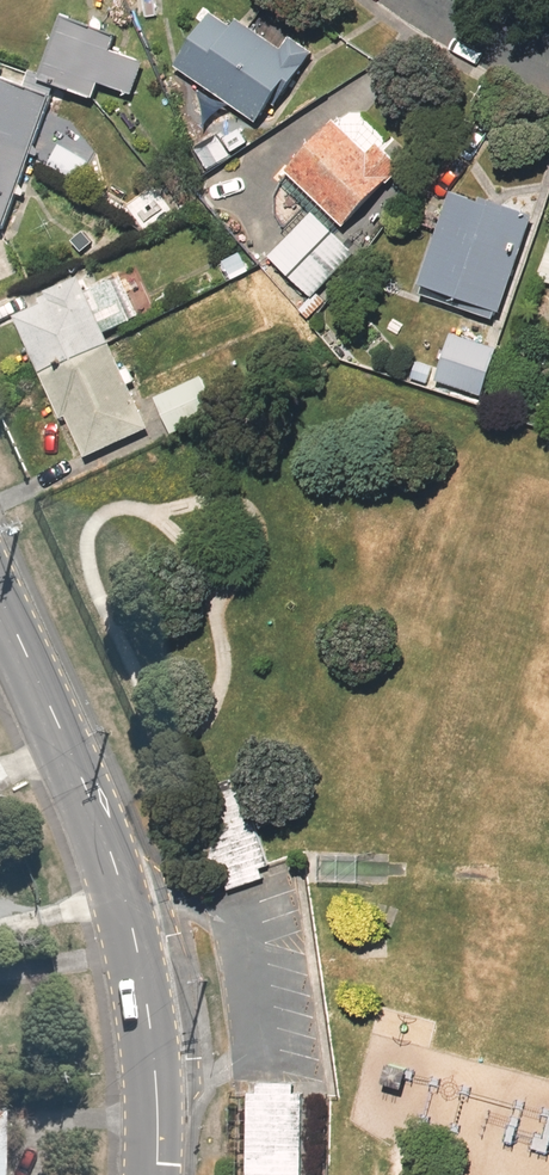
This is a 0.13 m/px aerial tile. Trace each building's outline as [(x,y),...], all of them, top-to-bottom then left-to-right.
[(234,26),(213,12),(176,66),(259,121),(272,102),(278,106),(314,52),(291,36),(283,48),(239,18),(234,26)] [(112,49),(118,34),(64,14),(42,73),(41,78),(56,84),(95,98),(100,83),(133,95),(146,62),(112,49)] [(29,73),(24,86),(52,96),(56,84),(41,78),(42,73),(31,69),(29,73)] [(2,230),(27,165),(52,96),(24,86),(0,77),(0,229),(2,230)] [(370,151),(336,119),(288,170),(345,223),(401,163),(378,142),(370,151)] [(481,196),(479,201),(452,192),(420,282),(501,310),(535,215),(481,196)] [(355,254),(312,213),(270,256),(313,297),(355,254)] [(538,282),(548,284),(548,251),(538,282)] [(32,308),(16,316),(17,319),(41,373),(111,342),(81,275),(75,278),(47,290),(49,294),(40,298),(42,304),(32,308)] [(32,308),(23,290),(0,300),(0,327),(17,319),(16,316),(32,308)] [(496,348),(452,334),(437,381),(482,395),(496,348)] [(111,342),(41,373),(62,418),(68,416),(84,452),(150,423),(111,342)] [(205,374),(156,397),(168,424),(218,402),(205,374)] [(273,879),(245,784),(191,800),(220,895),(257,884),(273,879)] [(259,1082),(259,1091),(250,1091),(249,1174),(302,1174),(303,1092),(294,1092),(294,1082),(259,1082)] [(11,1107),(0,1106),(0,1174),(10,1174),(11,1107)]
